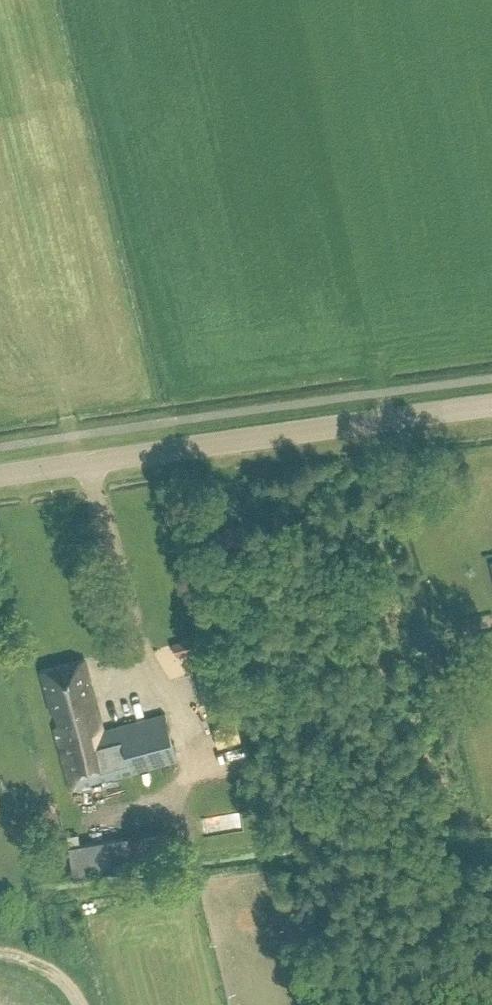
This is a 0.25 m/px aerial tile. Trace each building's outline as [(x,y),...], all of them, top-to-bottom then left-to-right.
[(491,532),(491,520),(482,522),(483,533),(491,532)] [(170,646),(195,638),(192,626),(166,634),(170,646)] [(103,728),(83,658),(39,670),(51,711),(54,710),(57,724),(52,726),(69,786),(177,756),(164,711),(103,728)] [(125,834),(69,843),(73,873),(130,865),(125,834)]
